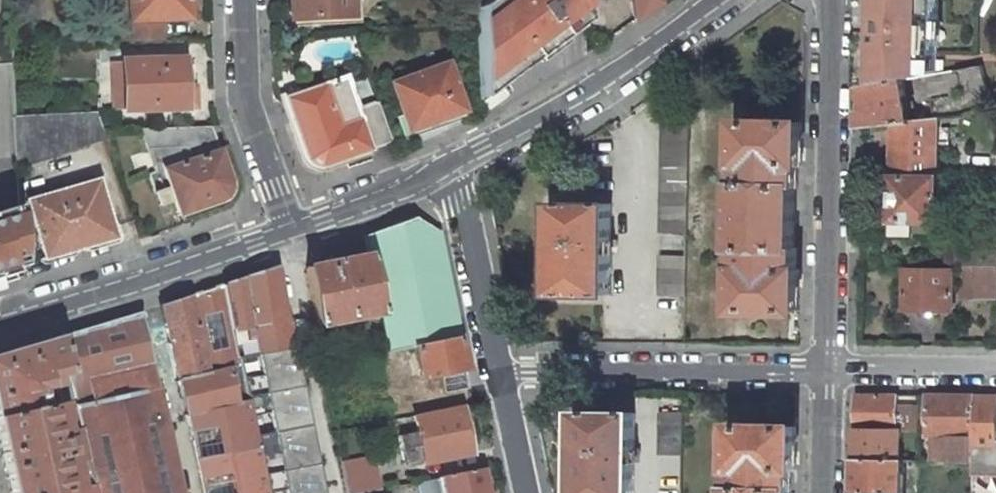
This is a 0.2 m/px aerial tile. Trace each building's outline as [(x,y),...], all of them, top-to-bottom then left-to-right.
[(130,16),(125,16),(126,42),(162,41),(161,20),(192,19),(191,0),(129,0),(130,16)] [(352,0),(290,0),(291,19),(292,26),(313,25),(313,18),(353,16),(352,0)] [(353,16),(354,23),(361,23),(360,0),(352,0),(353,16)] [(479,99),(584,22),(583,0),(487,0),(475,9),(479,99)] [(635,22),(661,4),(661,0),(631,0),(635,22)] [(863,85),(905,78),(929,76),(932,74),(938,73),(938,40),(932,40),(933,20),(939,20),(939,0),(864,0),(863,85)] [(353,16),(313,18),(313,25),(354,23),(353,16)] [(124,108),(124,110),(187,108),(194,107),(193,87),(186,87),(185,65),(153,67),(152,61),(123,62),(123,63),(124,108)] [(123,63),(112,64),(114,109),(124,108),(123,63)] [(392,84),(409,130),(463,111),(446,64),(392,84)] [(964,94),(933,100),(936,118),(940,118),(961,116),(995,103),(982,64),(959,69),(964,94)] [(933,100),(964,94),(959,69),(938,73),(932,74),(929,76),(933,100)] [(863,85),(863,128),(895,125),(913,123),(913,120),(905,78),(863,85)] [(344,79),(286,99),(305,154),(308,159),(312,163),(315,165),(322,165),(391,141),(377,102),(355,110),(344,79)] [(465,117),(463,111),(409,130),(411,137),(465,117)] [(96,112),(14,116),(17,169),(105,139),(96,112)] [(661,232),(688,232),(691,114),(664,113),(661,232)] [(895,178),(938,178),(940,118),(936,118),(913,120),(913,123),(895,125),(895,178)] [(612,133),(620,128),(617,122),(609,127),(612,133)] [(737,312),(800,313),(800,270),(797,270),(797,248),(794,248),(795,188),(798,188),(798,166),(802,166),(802,122),(740,122),(739,184),(736,184),(735,250),(738,250),(737,312)] [(211,126),(141,129),(155,171),(162,169),(168,188),(173,201),(178,216),(218,202),(229,180),(211,126)] [(937,221),(938,221),(938,178),(895,178),(895,236),(916,236),(916,230),(917,221),(937,221)] [(98,180),(27,201),(44,258),(86,246),(87,249),(113,241),(112,239),(115,238),(98,180)] [(168,188),(155,193),(159,205),(173,201),(168,188)] [(552,295),(611,295),(611,204),(553,203),(552,295)] [(22,276),(19,205),(0,211),(0,283),(22,276)] [(414,345),(458,336),(436,230),(414,218),(364,237),(368,256),(379,315),(387,352),(390,351),(390,353),(415,348),(414,345)] [(937,221),(917,221),(916,230),(937,230),(937,221)] [(995,265),(995,244),(950,243),(949,264),(965,265),(995,265)] [(659,295),(686,295),(687,255),(660,255),(659,295)] [(317,326),(379,315),(368,256),(306,267),(317,326)] [(965,265),(965,296),(995,297),(995,265),(965,265)] [(276,267),(222,285),(231,330),(243,329),(284,322),(276,267)] [(905,309),(953,310),(954,269),(906,269),(905,309)] [(222,285),(191,296),(208,372),(178,378),(187,415),(189,415),(245,400),(238,366),(237,358),(231,330),(222,285)] [(191,296),(161,306),(178,378),(208,372),(191,296)] [(158,390),(141,313),(61,337),(71,380),(75,403),(81,430),(87,458),(94,487),(96,492),(181,492),(158,390)] [(279,349),(276,333),(250,338),(243,329),(231,330),(237,358),(279,349)] [(468,388),(465,372),(458,336),(414,345),(415,348),(422,381),(442,377),(445,393),(468,388)] [(0,355),(0,419),(45,409),(44,404),(61,400),(62,405),(75,403),(71,380),(61,337),(0,355)] [(245,400),(266,492),(324,492),(295,346),(279,349),(237,358),(238,366),(245,400)] [(351,360),(355,382),(394,374),(390,353),(390,351),(387,352),(351,360)] [(394,395),(391,385),(371,390),(374,401),(392,397),(392,395),(394,395)] [(392,397),(397,419),(398,419),(414,416),(414,415),(422,413),(417,390),(394,395),(392,395),(392,397)] [(857,395),(857,459),(902,460),(902,432),(920,432),(920,407),(897,408),(897,395),(857,395)] [(974,461),(974,435),(975,395),(929,396),(929,434),(937,435),(954,434),(954,461),(974,461)] [(975,395),(974,435),(974,461),(974,475),(995,475),(995,396),(975,395)] [(44,404),(45,409),(58,406),(62,405),(61,400),(44,404)] [(189,415),(204,492),(266,492),(245,400),(189,415)] [(64,434),(81,430),(75,403),(62,405),(58,406),(64,434)] [(423,461),(424,464),(472,454),(461,405),(422,413),(414,415),(414,416),(417,433),(402,436),(399,436),(402,450),(408,449),(420,446),(423,461)] [(0,419),(0,445),(11,492),(67,492),(77,491),(70,462),(87,458),(81,430),(64,434),(58,406),(45,409),(0,419)] [(635,411),(577,412),(577,492),(635,492),(635,411)] [(659,454),(683,455),(684,413),(660,412),(659,454)] [(414,416),(398,419),(402,436),(417,433),(414,416)] [(797,468),(797,425),(734,424),(733,486),(730,486),(730,492),(790,492),(790,490),(793,490),(793,468),(797,468)] [(954,461),(954,434),(937,435),(937,461),(954,461)] [(423,461),(420,446),(408,449),(411,462),(415,463),(423,461)] [(77,491),(94,487),(87,458),(70,462),(77,491)] [(341,465),(346,492),(364,492),(379,490),(371,458),(341,465)] [(857,459),(856,492),(901,492),(902,460),(857,459)] [(444,492),(486,492),(481,469),(441,477),(444,492)] [(421,482),(423,492),(444,492),(441,477),(421,482)] [(416,492),(423,492),(421,482),(415,483),(416,492)]
